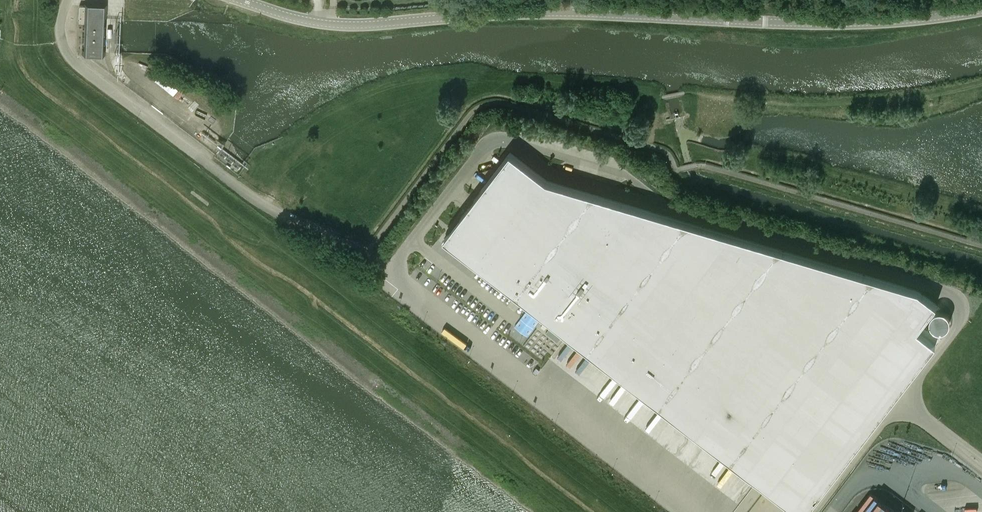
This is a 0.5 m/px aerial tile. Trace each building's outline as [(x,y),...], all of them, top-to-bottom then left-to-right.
[(79,6),(78,52),(103,53),(104,6),(79,6)] [(444,238),(799,511),(806,511),(811,504),(819,494),(820,495),(936,344),(941,337),(923,323),(937,305),(919,291),(547,181),(510,152),(481,190),(444,238)] [(577,377),(584,368),(568,354),(560,363),(577,377)] [(609,387),(599,381),(594,390),(604,396),(609,387)]
